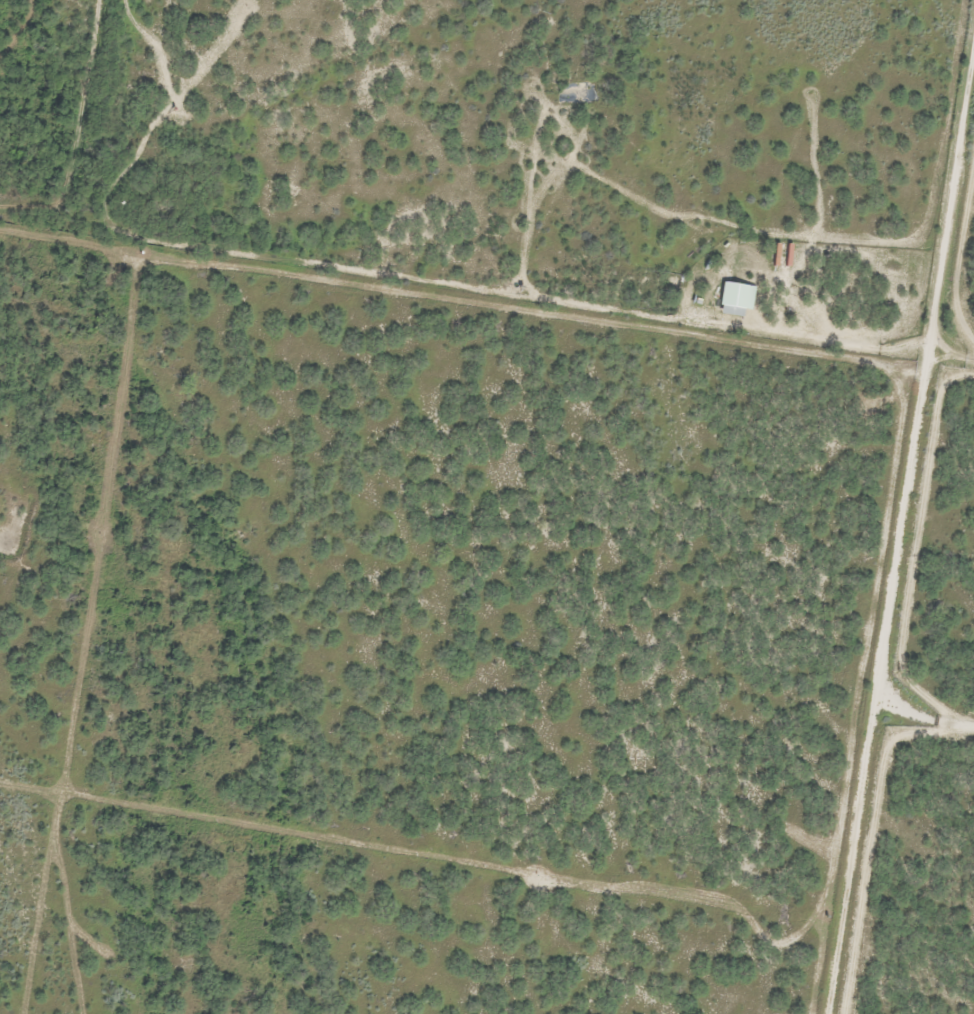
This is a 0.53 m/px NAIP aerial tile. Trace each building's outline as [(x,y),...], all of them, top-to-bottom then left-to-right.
[(745,310),(752,311),(755,287),(723,282),(719,314),(743,318),(745,310)]
